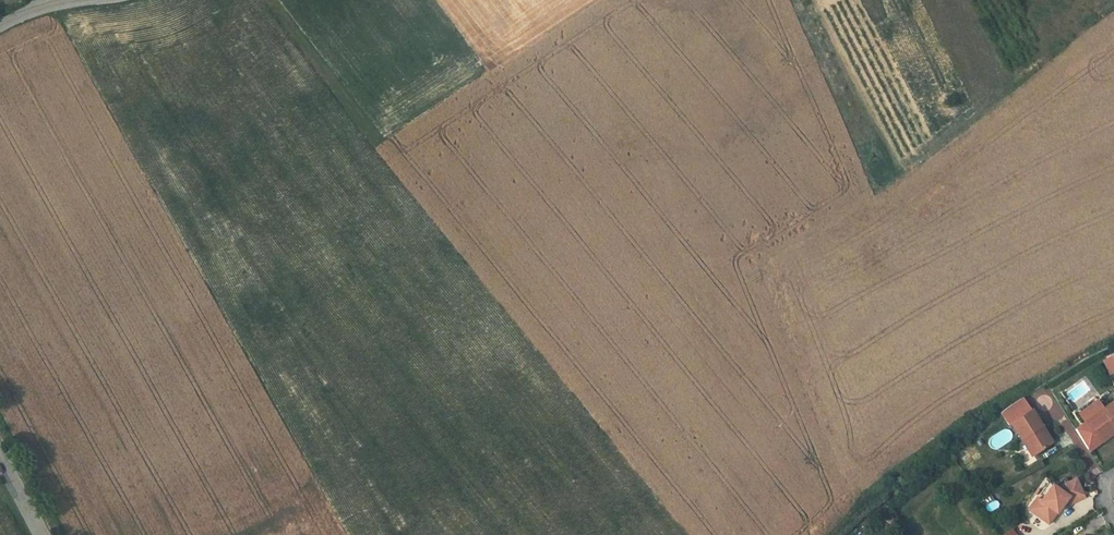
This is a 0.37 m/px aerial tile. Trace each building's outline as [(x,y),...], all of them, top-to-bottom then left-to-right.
[(1113,372),(1107,359),(1104,361),(1109,374),(1113,372)] [(1010,424),(1030,410),(1022,399),(1012,406),(1001,414),(1008,425),(1010,424)] [(1113,430),(1113,401),(1102,410),(1084,423),(1075,430),(1087,449),(1100,440),(1113,430)] [(1084,423),(1102,410),(1095,401),(1078,414),(1084,423)] [(1051,442),(1030,410),(1010,424),(1021,440),(1022,439),(1033,455),(1051,442)] [(1100,440),(1102,443),(1113,433),(1113,430),(1100,440)] [(1041,502),(1033,513),(1049,524),(1061,506),(1063,503),(1066,504),(1083,495),(1076,480),(1056,489),(1052,487),(1041,502)] [(1063,503),(1061,506),(1064,509),(1085,499),(1083,495),(1066,504),(1063,503)] [(993,498),(984,507),(990,513),(999,504),(993,498)] [(1033,513),(1041,502),(1037,499),(1029,510),(1033,513)]
